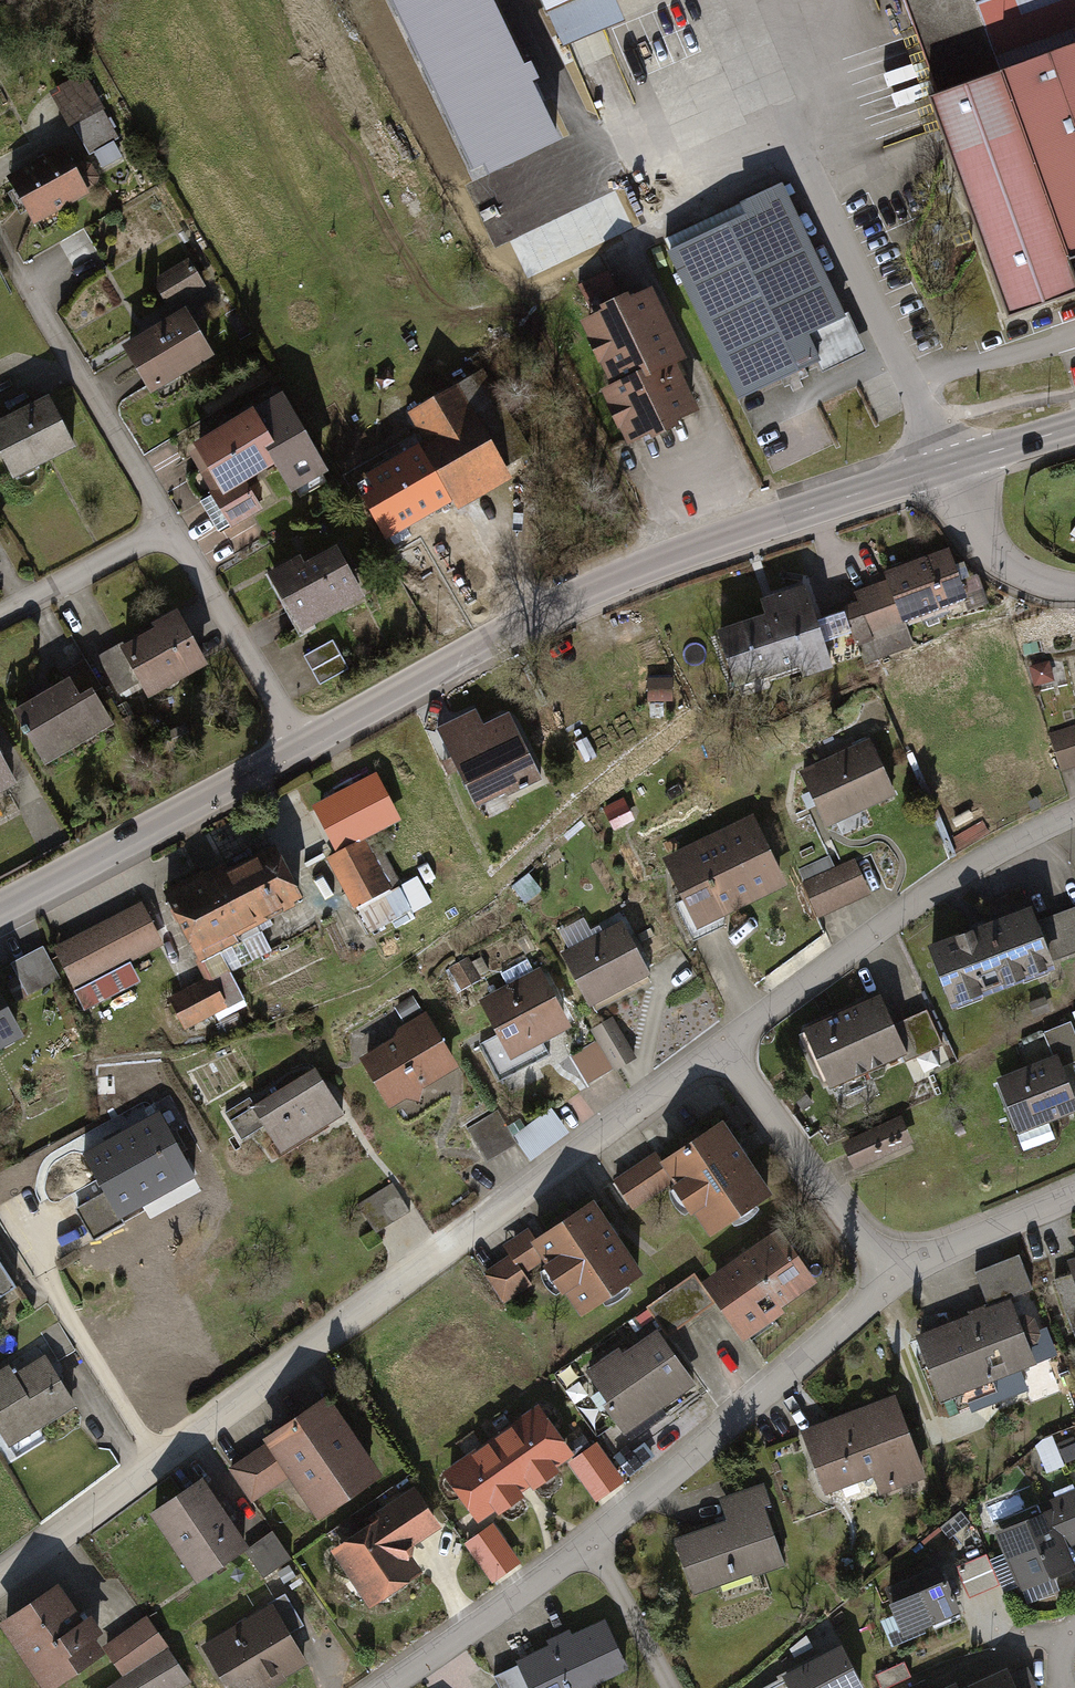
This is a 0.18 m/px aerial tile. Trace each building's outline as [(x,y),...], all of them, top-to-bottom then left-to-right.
[(472,168),(484,162),(489,172),(560,138),(493,0),(390,0),(472,168)] [(567,52),(630,26),(619,0),(546,0),(567,52)] [(930,94),(1074,43),(1074,0),(897,0),(930,94)] [(999,318),(1071,293),(1059,261),(1074,256),(1074,43),(930,94),(921,97),(999,318)] [(50,94),(69,132),(105,115),(86,77),(50,94)] [(16,182),(39,228),(93,202),(71,155),(16,182)] [(866,357),(785,190),(666,247),(741,403),(816,367),(821,379),(866,357)] [(154,280),(170,310),(207,290),(192,261),(154,280)] [(607,393),(635,450),(704,416),(681,370),(696,363),(658,285),(621,303),(607,275),(572,292),(619,387),(607,393)] [(115,348),(146,397),(209,359),(179,309),(115,348)] [(420,443),(363,474),(394,532),(448,503),(453,513),(508,483),(504,477),(531,462),(481,371),(403,413),(420,443)] [(278,393),(186,445),(213,492),(194,502),(213,535),(253,511),(239,486),(268,469),(284,497),(324,475),(278,393)] [(68,450),(42,397),(0,418),(0,470),(6,481),(68,450)] [(295,557),(263,575),(295,635),(361,599),(333,548),(300,566),(295,557)] [(899,626),(962,603),(943,551),(877,575),(880,583),(849,595),(852,604),(839,609),(860,668),(908,650),(899,626)] [(971,611),(988,607),(979,576),(963,580),(971,611)] [(828,671),(803,588),(755,602),(760,619),(714,633),(732,693),(798,672),(801,680),(828,671)] [(134,684),(144,701),(203,667),(172,611),(145,626),(148,631),(116,649),(114,650),(134,684)] [(305,658),(321,688),(351,673),(335,642),(305,658)] [(114,645),(91,658),(112,696),(134,684),(114,650),(116,649),(114,645)] [(1023,667),(1029,687),(1047,681),(1042,662),(1023,667)] [(37,769),(108,728),(86,689),(73,697),(64,680),(6,714),(37,769)] [(468,713),(431,731),(474,816),(539,784),(505,714),(476,729),(468,713)] [(1073,724),(1043,734),(1055,771),(1074,765),(1074,730),(1073,724)] [(865,739),(794,773),(822,831),(893,797),(865,739)] [(11,784),(0,765),(0,790),(11,784)] [(693,931),(782,890),(747,816),(658,857),(693,931)] [(357,842),(322,860),(360,935),(404,913),(392,889),(383,894),(357,842)] [(199,981),(159,1001),(175,1034),(239,1002),(225,974),(265,954),(254,933),(266,927),(264,923),(300,905),(271,847),(201,882),(196,873),(155,894),(199,981)] [(822,857),(790,871),(812,921),(865,898),(848,859),(827,868),(822,857)] [(157,947),(133,903),(47,950),(80,1011),(131,984),(122,967),(157,947)] [(1029,925),(1044,965),(1074,953),(1074,908),(1029,925)] [(1029,925),(1024,911),(922,950),(945,1011),(1047,973),(1044,965),(1029,925)] [(555,954),(584,1011),(648,979),(619,922),(555,954)] [(20,997),(55,981),(39,948),(4,965),(20,997)] [(472,1000),(506,1064),(568,1031),(535,968),(472,1000)] [(28,1042),(0,986),(0,1056),(28,1042)] [(354,1060),(386,1112),(453,1072),(407,994),(387,1006),(399,1025),(389,1031),(385,1041),(354,1060)] [(886,1026),(873,997),(797,1032),(824,1091),(894,1060),(900,1057),(886,1026)] [(920,1010),(886,1026),(900,1057),(894,1060),(897,1065),(938,1047),(920,1010)] [(1013,1137),(1074,1114),(1074,1100),(1061,1065),(1074,1060),(1074,1047),(1066,1025),(1040,1035),(1048,1058),(991,1079),(1013,1137)] [(607,1067),(590,1040),(563,1057),(581,1084),(607,1067)] [(241,1098),(214,1115),(234,1146),(259,1130),(277,1158),(344,1116),(312,1066),(247,1107),(241,1098)] [(510,1145),(524,1163),(564,1134),(545,1108),(505,1137),(510,1145)] [(459,1131),(480,1164),(510,1145),(505,1137),(490,1112),(459,1131)] [(113,1222),(190,1181),(154,1114),(77,1155),(99,1195),(113,1222)] [(837,1144),(849,1173),(907,1148),(894,1119),(837,1144)] [(655,1165),(652,1167),(664,1186),(701,1241),(764,1199),(715,1125),(655,1165)] [(648,1155),(606,1183),(625,1212),(664,1186),(652,1167),(655,1165),(648,1155)] [(385,1185),(352,1207),(370,1235),(404,1213),(385,1185)] [(113,1222),(99,1195),(71,1210),(89,1243),(116,1228),(113,1222)] [(527,1243),(523,1246),(536,1266),(537,1268),(534,1271),(552,1299),(556,1297),(573,1322),(637,1280),(587,1204),(527,1243)] [(520,1231),(496,1246),(503,1257),(517,1278),(536,1266),(523,1246),(527,1243),(520,1231)] [(771,1232),(695,1286),(708,1306),(737,1346),(779,1317),(775,1311),(809,1287),(771,1232)] [(503,1257),(475,1275),(496,1306),(524,1289),(517,1278),(503,1257)] [(922,1340),(945,1400),(1039,1364),(1016,1303),(1038,1295),(1025,1260),(979,1278),(992,1314),(922,1340)] [(1056,1284),(1074,1340),(1074,1339),(1074,1260),(1070,1262),(1074,1278),(1056,1284)] [(17,1295),(0,1267),(0,1305),(17,1295)] [(687,1276),(638,1310),(660,1340),(708,1306),(695,1286),(687,1276)] [(611,1351),(576,1376),(598,1407),(594,1410),(614,1440),(689,1388),(649,1332),(614,1356),(611,1351)] [(13,1454),(80,1413),(47,1359),(16,1378),(12,1372),(0,1379),(0,1433),(13,1454)] [(260,1448),(224,1471),(247,1506),(281,1484),(310,1529),(379,1484),(322,1398),(255,1441),(260,1448)] [(793,1433),(817,1500),(867,1482),(873,1500),(921,1483),(890,1398),(793,1433)] [(540,1404),(442,1473),(479,1526),(497,1513),(500,1518),(527,1499),(523,1494),(532,1487),(536,1493),(563,1473),(561,1470),(578,1457),(540,1404)] [(1060,1464),(1074,1458),(1074,1454),(1068,1438),(1051,1445),(1059,1462),(1060,1464)] [(1059,1462),(1051,1445),(1050,1441),(1036,1447),(1037,1450),(1034,1451),(1041,1469),(1059,1462)] [(597,1443),(568,1465),(597,1504),(626,1482),(597,1443)] [(666,1542),(685,1598),(745,1578),(746,1582),(778,1572),(757,1510),(764,1508),(757,1485),(710,1501),(718,1524),(666,1542)] [(147,1519),(192,1586),(241,1554),(196,1487),(147,1519)] [(988,1534),(1013,1595),(1073,1571),(1064,1548),(1074,1544),(1074,1499),(1071,1490),(1033,1505),(1037,1514),(988,1534)] [(363,1528),(326,1552),(365,1613),(418,1579),(406,1560),(408,1550),(436,1532),(409,1491),(359,1522),(363,1528)] [(494,1524),(464,1545),(493,1585),(522,1564),(494,1524)] [(241,1554),(259,1582),(284,1565),(265,1537),(241,1554)] [(879,1591),(900,1642),(954,1620),(933,1568),(879,1591)] [(39,1687),(60,1687),(99,1663),(54,1593),(0,1628),(39,1687)] [(217,1687),(266,1687),(303,1666),(268,1607),(195,1649),(217,1687)] [(186,1685),(140,1619),(97,1649),(116,1677),(100,1687),(181,1687),(186,1685)] [(622,1674),(598,1623),(565,1638),(563,1633),(539,1644),(541,1649),(509,1664),(510,1668),(520,1687),(592,1687),(622,1674)] [(834,1647),(773,1680),(778,1687),(855,1687),(834,1647)] [(875,1687),(882,1687),(905,1678),(898,1662),(869,1675),(875,1687)] [(491,1687),(520,1687),(510,1668),(487,1679),(491,1687)] [(1002,1677),(1007,1687),(1029,1687),(1021,1669),(1002,1677)] [(962,1687),(1007,1687),(1002,1677),(1000,1671),(962,1687)] [(773,1680),(757,1687),(778,1687),(773,1680)]
